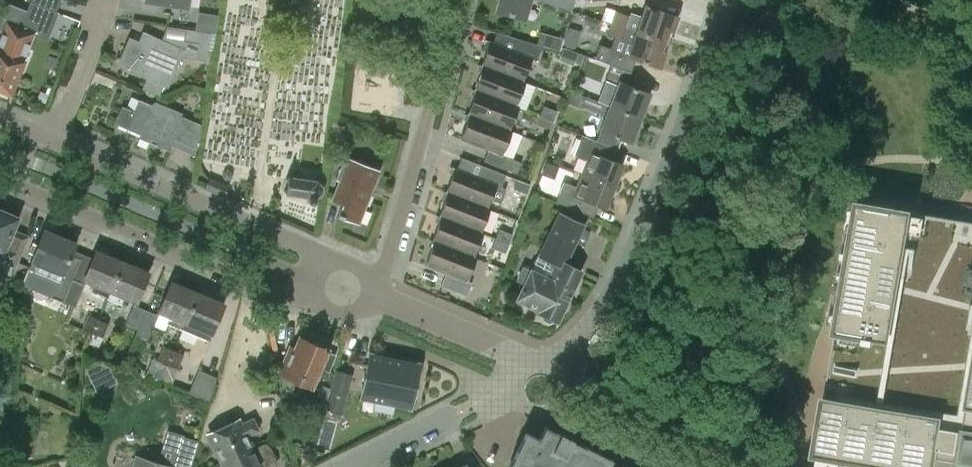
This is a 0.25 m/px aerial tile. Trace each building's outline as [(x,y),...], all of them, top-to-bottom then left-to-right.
[(10,55),(0,79),(0,90),(12,94),(25,61),(23,60),(34,32),(35,33),(45,7),(56,11),(60,0),(31,0),(25,18),(24,17),(21,27),(20,27),(10,55)] [(496,10),(524,19),(530,0),(500,0),(496,10)] [(554,5),(571,11),(575,0),(538,0),(554,5)] [(646,6),(637,32),(668,42),(677,17),(646,6)] [(615,11),(612,21),(619,23),(618,27),(626,29),(626,28),(627,28),(631,16),(615,11)] [(600,47),(596,58),(631,72),(635,59),(659,67),(668,42),(637,32),(627,28),(626,28),(626,29),(618,27),(619,23),(612,21),(608,33),(622,38),(622,39),(634,43),(629,56),(629,57),(630,57),(628,61),(608,53),(609,50),(600,47)] [(20,27),(7,22),(0,39),(0,79),(10,55),(20,27)] [(118,65),(147,78),(143,88),(160,96),(164,86),(168,88),(181,57),(206,61),(208,49),(214,50),(216,34),(190,30),(183,47),(162,39),(143,31),(138,43),(129,39),(118,65)] [(574,49),(576,42),(565,38),(563,45),(574,49)] [(485,47),(487,48),(480,65),(525,83),(525,81),(523,80),(527,70),(532,72),(542,46),(537,44),(517,39),(513,50),(488,40),(485,47)] [(584,55),(578,52),(574,62),(581,65),(584,55)] [(525,83),(480,65),(478,70),(480,71),(473,89),(518,106),(519,105),(516,104),(525,83)] [(650,94),(627,85),(631,73),(625,70),(624,72),(611,66),(605,81),(618,86),(610,106),(641,118),(650,94)] [(518,106),(473,89),(471,95),(474,96),(467,114),(511,131),(512,130),(509,129),(518,106)] [(606,116),(601,130),(600,130),(596,140),(618,149),(622,138),(632,142),(641,118),(610,106),(571,91),(566,102),(582,108),(583,107),(606,116)] [(134,111),(123,106),(116,123),(170,146),(170,145),(195,156),(201,124),(181,116),(182,113),(155,101),(151,104),(139,99),(134,111)] [(557,111),(544,106),(540,115),(553,120),(557,111)] [(511,131),(467,114),(465,120),(467,121),(460,138),(488,149),(484,161),(517,174),(521,163),(512,159),(513,158),(502,154),(511,131)] [(537,125),(550,130),(553,120),(540,115),(537,125)] [(581,173),(614,186),(623,164),(614,160),(618,149),(596,140),(582,135),(574,155),(586,159),(581,173)] [(377,169),(344,157),(336,179),(339,181),(331,200),(342,205),(338,216),(357,224),(370,192),(368,191),(377,169)] [(554,179),(559,167),(546,162),(542,174),(554,179)] [(450,173),(452,174),(445,191),(489,208),(490,207),(488,206),(491,199),(501,203),(506,189),(501,187),(506,175),(482,165),(478,177),(453,167),(450,173)] [(614,186),(581,173),(576,186),(563,182),(556,202),(594,217),(598,205),(606,208),(614,186)] [(307,202),(315,203),(316,196),(317,196),(321,193),(322,188),(318,183),(315,183),(316,181),(315,181),(315,180),(313,179),(313,181),(302,179),(302,178),(301,177),(301,179),(290,177),(290,176),(288,176),(288,177),(287,177),(287,178),(286,178),(286,180),(287,180),(286,185),(285,190),(284,190),(284,192),(285,192),(285,193),(286,193),(286,195),(288,195),(288,193),(299,195),(299,197),(300,197),(300,195),(308,196),(307,202)] [(209,178),(204,188),(224,196),(229,186),(209,178)] [(530,184),(515,179),(514,183),(514,189),(526,194),(528,190),(530,184)] [(489,208),(445,191),(443,197),(446,198),(439,215),(483,232),(483,231),(480,230),(489,208)] [(858,194),(813,446),(931,466),(932,459),(956,463),(962,428),(971,430),(971,214),(858,194)] [(3,252),(0,259),(0,260),(15,266),(22,250),(7,244),(17,217),(14,216),(15,214),(4,209),(3,212),(0,210),(0,250),(3,252)] [(552,321),(553,319),(556,320),(581,270),(565,262),(584,223),(559,211),(530,270),(523,266),(516,279),(525,283),(517,299),(539,310),(538,312),(542,313),(541,315),(542,319),(549,322),(552,321)] [(483,232),(439,215),(437,221),(439,222),(432,240),(476,257),(473,255),(483,232)] [(72,255),(77,243),(44,229),(28,267),(24,277),(54,290),(51,297),(63,301),(73,278),(80,259),(72,255)] [(505,253),(513,234),(500,229),(492,248),(505,253)] [(476,257),(432,240),(429,247),(432,248),(425,265),(446,273),(441,285),(466,295),(471,282),(467,280),(476,257)] [(122,262),(96,251),(84,279),(95,284),(92,292),(107,298),(122,262)] [(122,262),(107,298),(121,304),(125,296),(136,301),(148,273),(122,262)] [(75,307),(85,283),(73,278),(63,301),(75,307)] [(182,329),(197,294),(170,282),(158,311),(170,316),(167,323),(182,329)] [(197,294),(182,329),(208,340),(223,305),(197,294)] [(126,324),(138,328),(145,312),(133,307),(126,324)] [(148,339),(157,315),(146,310),(145,312),(138,328),(136,334),(148,339)] [(99,319),(98,318),(88,314),(82,329),(92,333),(99,319)] [(99,319),(92,333),(88,342),(99,347),(109,323),(99,319)] [(334,355),(326,352),(328,348),(326,348),(328,344),(316,339),(314,343),(299,336),(294,348),(290,346),(277,376),(281,394),(288,397),(295,381),(310,388),(319,367),(327,371),(334,355)] [(163,346),(157,360),(153,358),(146,375),(161,381),(173,350),(163,346)] [(172,385),(184,354),(173,350),(161,381),(172,385)] [(410,408),(419,363),(369,353),(359,398),(410,408)] [(87,373),(97,393),(118,383),(110,367),(89,360),(87,373)] [(327,399),(324,409),(342,414),(353,374),(335,369),(330,389),(327,399)] [(189,392),(210,401),(216,377),(199,370),(189,392)] [(330,389),(321,386),(318,397),(327,399),(330,389)] [(281,403),(283,413),(284,415),(293,413),(291,401),(281,403)] [(219,462),(252,446),(247,435),(258,430),(252,418),(241,424),(238,418),(206,434),(219,462)] [(611,459),(584,445),(584,446),(571,440),(573,438),(559,431),(558,433),(556,432),(556,431),(556,430),(552,428),(551,428),(550,429),(546,427),(545,426),(539,439),(526,433),(509,466),(510,466),(607,466),(611,459)] [(956,463),(957,464),(971,466),(971,430),(962,428),(956,463)] [(198,441),(182,436),(173,466),(190,466),(198,441)] [(219,462),(222,466),(275,466),(277,466),(276,460),(275,456),(272,450),(269,446),(266,443),(264,443),(253,448),(252,446),(219,462)] [(135,456),(132,466),(172,466),(135,456)]
